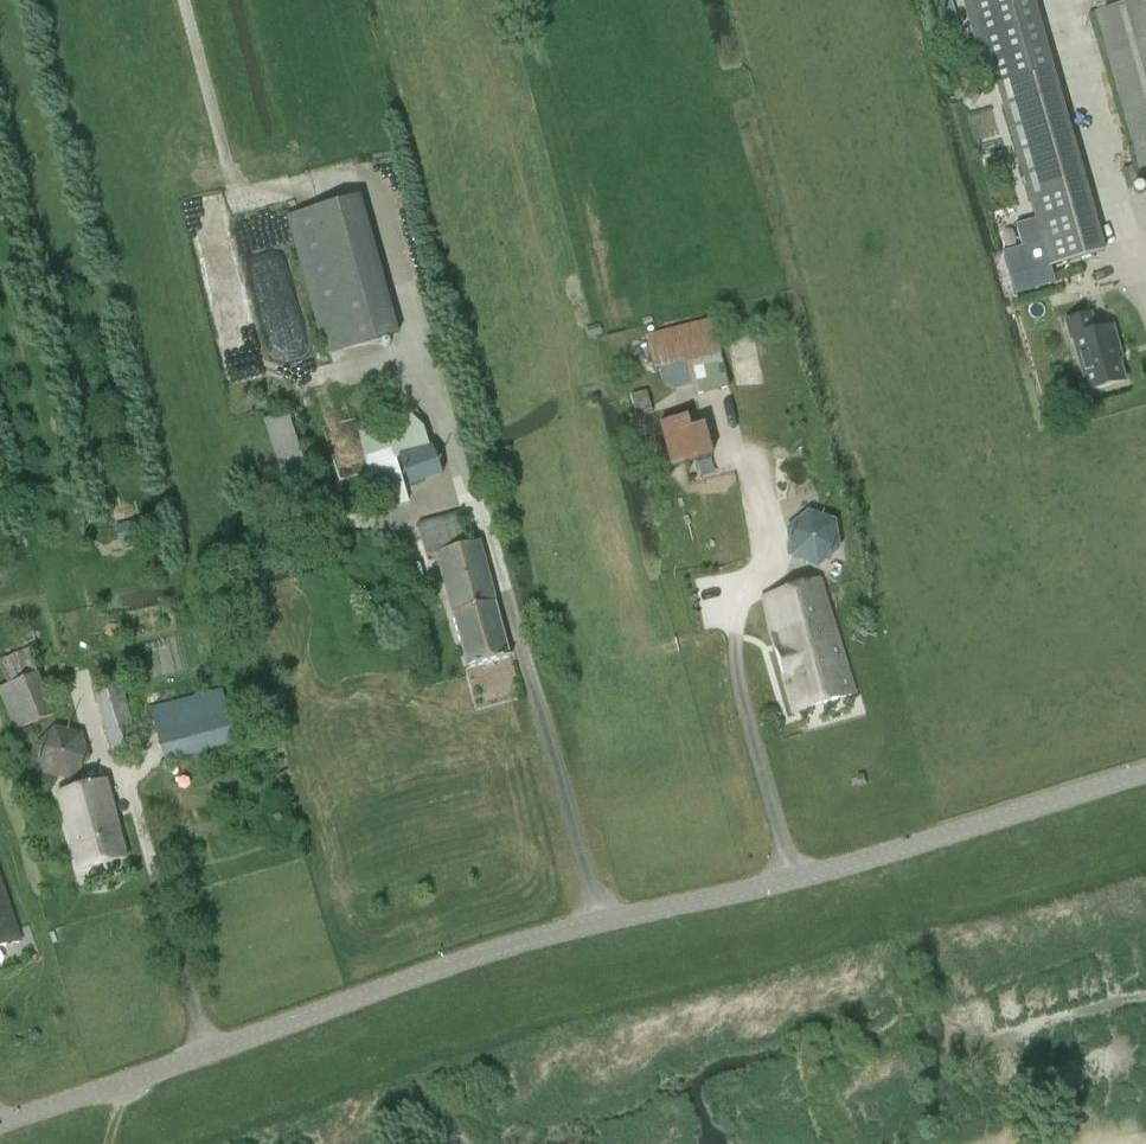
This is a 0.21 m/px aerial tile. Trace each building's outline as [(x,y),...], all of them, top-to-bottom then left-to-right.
[(1053,69),(1033,0),(974,0),(998,84),(1053,69)] [(1096,12),(1145,190),(1145,0),(1139,0),(1096,12)] [(1010,262),(993,267),(1005,297),(1054,281),(1049,267),(1104,254),(1054,69),(995,87),(1033,209),(997,223),(1010,262)] [(373,317),(341,202),(289,217),(327,355),(397,335),(390,312),(373,317)] [(1087,392),(1125,381),(1117,353),(1120,352),(1113,326),(1096,331),(1091,314),(1065,321),(1071,340),(1073,339),(1087,392)] [(730,388),(713,320),(646,336),(654,370),(660,369),(663,383),(675,389),(692,384),(695,397),(730,388)] [(600,324),(587,328),(590,337),(602,334),(600,324)] [(294,517),(318,509),(286,413),(262,421),(294,517)] [(369,466),(396,458),(399,457),(429,449),(423,429),(411,417),(360,432),(369,466)] [(671,468),(712,457),(703,425),(690,429),(687,417),(659,424),(671,468)] [(429,449),(399,457),(409,487),(441,475),(431,448),(429,449)] [(382,511),(409,503),(396,458),(369,466),(382,511)] [(816,566),(837,549),(833,522),(807,512),(786,530),(791,557),(816,566)] [(467,669),(511,657),(479,542),(468,545),(459,514),(418,525),(427,557),(435,555),(467,669)] [(152,516),(116,526),(120,546),(157,535),(152,516)] [(419,565),(401,570),(408,597),(426,592),(419,565)] [(793,712),(854,694),(819,579),(763,596),(770,634),(793,712)] [(8,686),(0,689),(0,694),(15,732),(54,716),(37,674),(8,686)] [(112,753),(136,747),(120,687),(96,693),(112,753)] [(224,690),(150,711),(165,764),(238,743),(224,690)] [(56,727),(37,746),(44,771),(69,778),(88,760),(81,735),(56,727)] [(78,872),(127,859),(106,781),(57,794),(78,872)] [(20,943),(0,882),(0,949),(20,943)]
